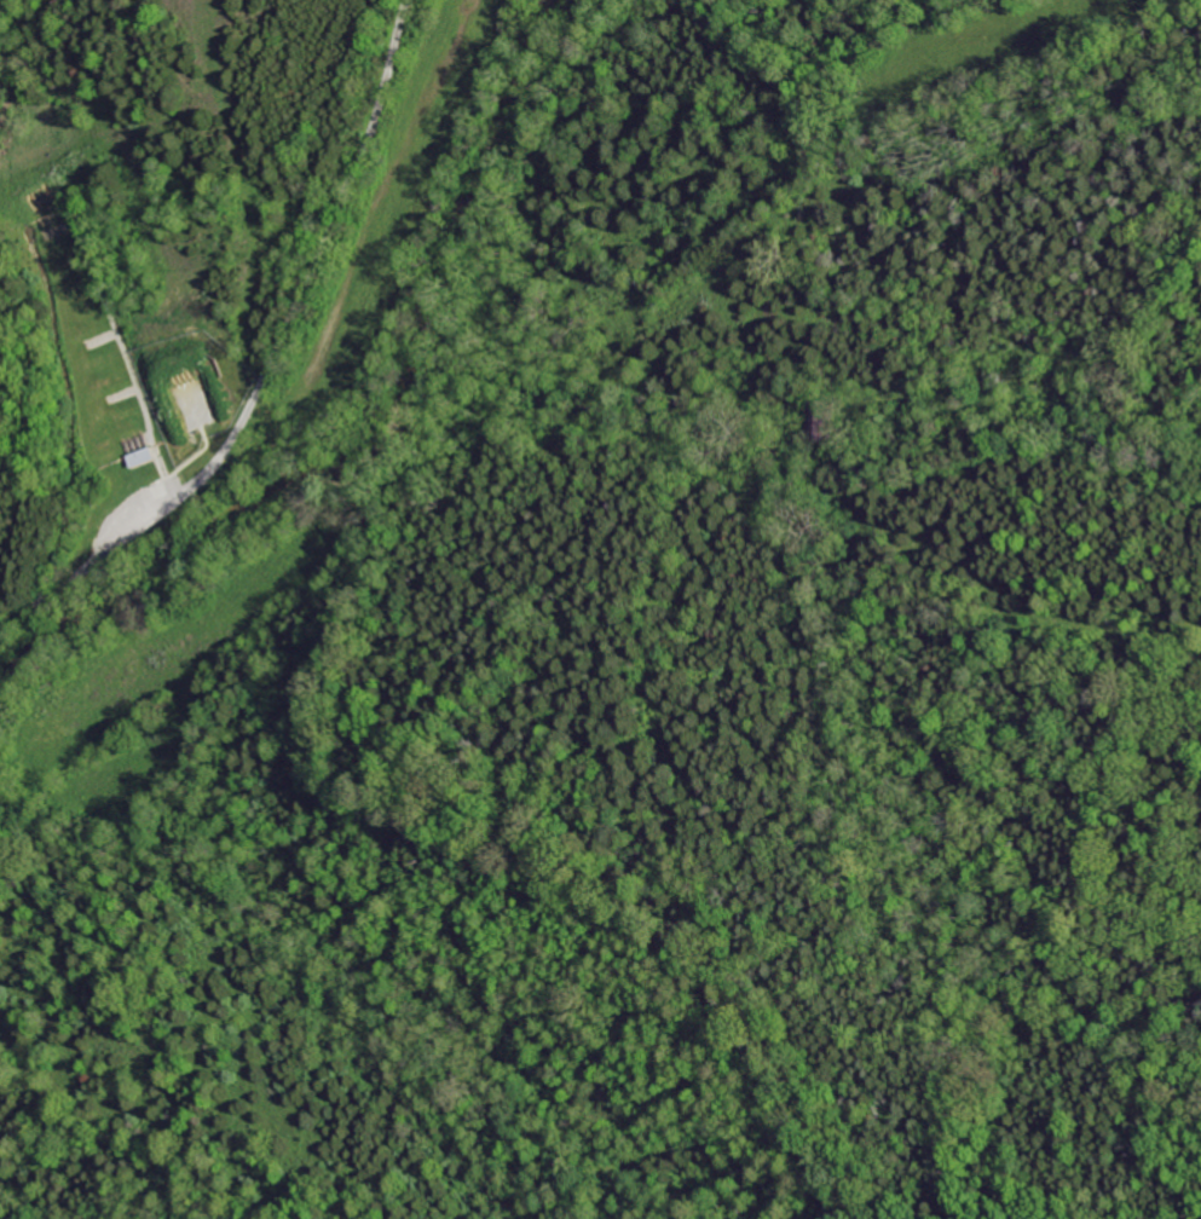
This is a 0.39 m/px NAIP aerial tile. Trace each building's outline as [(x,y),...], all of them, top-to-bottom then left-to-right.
[(150,447),(128,457),(133,469),(155,460),(150,447)]
